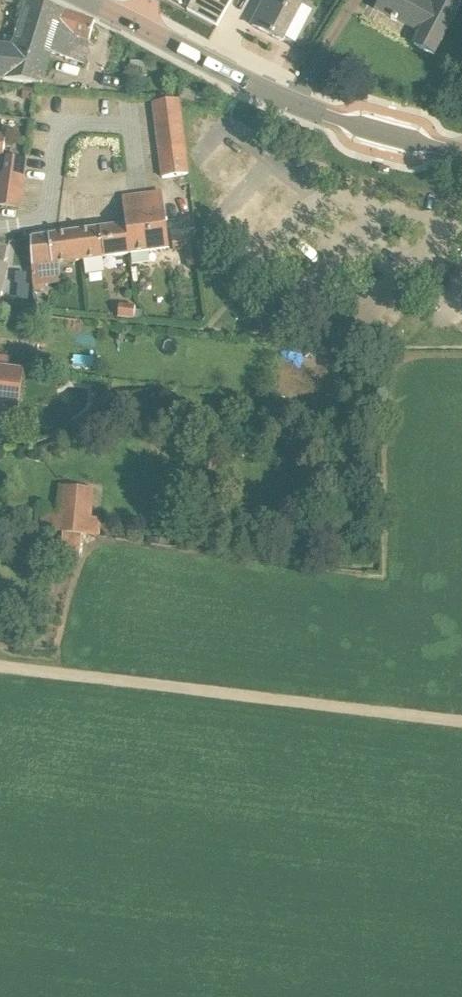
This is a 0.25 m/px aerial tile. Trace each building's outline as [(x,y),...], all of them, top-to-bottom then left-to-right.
[(75,61),(83,63),(95,21),(28,0),(27,0),(16,52),(15,57),(43,65),(46,53),(75,61)] [(217,26),(227,9),(211,0),(192,0),(186,10),(217,26)] [(283,41),(300,2),(297,0),(268,0),(254,27),(283,41)] [(434,55),(461,2),(459,0),(382,0),(377,9),(392,17),(391,19),(396,21),(397,20),(420,33),(414,44),(434,55)] [(14,60),(15,57),(16,52),(0,47),(0,59),(14,60)] [(15,57),(14,60),(0,59),(0,80),(41,85),(51,55),(75,61),(46,53),(43,65),(15,57)] [(34,90),(23,89),(22,98),(32,100),(34,90)] [(155,116),(181,112),(179,100),(154,103),(155,116)] [(157,128),(182,125),(181,112),(155,116),(157,128)] [(159,144),(184,141),(182,125),(157,128),(159,144)] [(161,161),(186,157),(185,147),(184,141),(159,144),(161,161)] [(4,156),(0,156),(0,172),(24,174),(26,159),(4,156)] [(186,157),(161,161),(163,178),(189,175),(186,157)] [(24,174),(0,172),(0,189),(22,192),(24,174)] [(22,192),(0,189),(0,207),(19,209),(22,192)] [(126,226),(128,254),(169,248),(162,193),(122,198),(126,226)] [(76,261),(128,254),(126,226),(73,233),(76,261)] [(60,263),(76,261),(73,233),(31,238),(35,267),(32,267),(33,287),(61,283),(60,263)] [(185,248),(187,267),(200,266),(196,234),(172,237),(174,250),(185,248)] [(0,278),(8,247),(0,245),(0,278)] [(118,315),(118,317),(134,318),(135,305),(119,304),(118,315)] [(18,416),(25,370),(9,368),(9,366),(0,364),(0,413),(18,416)] [(102,518),(96,517),(92,517),(94,489),(60,486),(58,513),(47,512),(46,530),(63,531),(61,557),(79,558),(81,536),(101,537),(102,518)]
